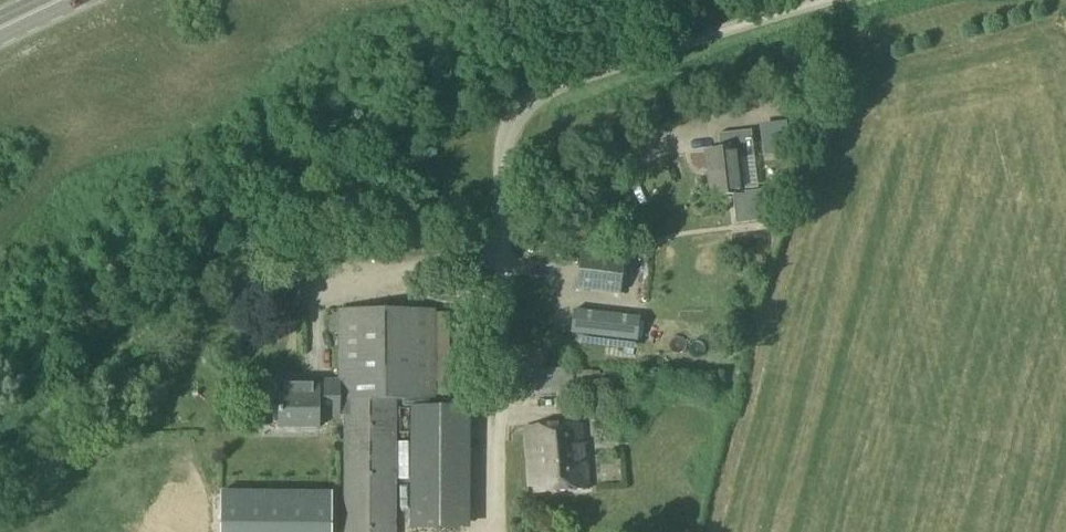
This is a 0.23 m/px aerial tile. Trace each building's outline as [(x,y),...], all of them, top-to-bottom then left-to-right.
[(703,153),(709,199),(744,194),(739,160),(753,158),(750,131),(716,136),(718,151),(703,153)] [(575,292),(619,297),(623,264),(579,259),(575,292)] [(304,383),(278,383),(278,430),(319,430),(319,418),(332,418),(343,418),(342,531),(394,531),(395,403),(434,403),(434,398),(448,398),(448,316),(434,315),(434,312),(329,312),(329,331),(339,331),(339,383),(304,383)] [(635,344),(638,322),(572,314),(569,336),(635,344)] [(409,411),(409,531),(458,531),(458,411),(409,411)] [(524,431),(529,497),(586,493),(585,468),(582,468),(579,427),(524,431)] [(331,494),(220,493),(220,531),(331,531),(331,494)]
